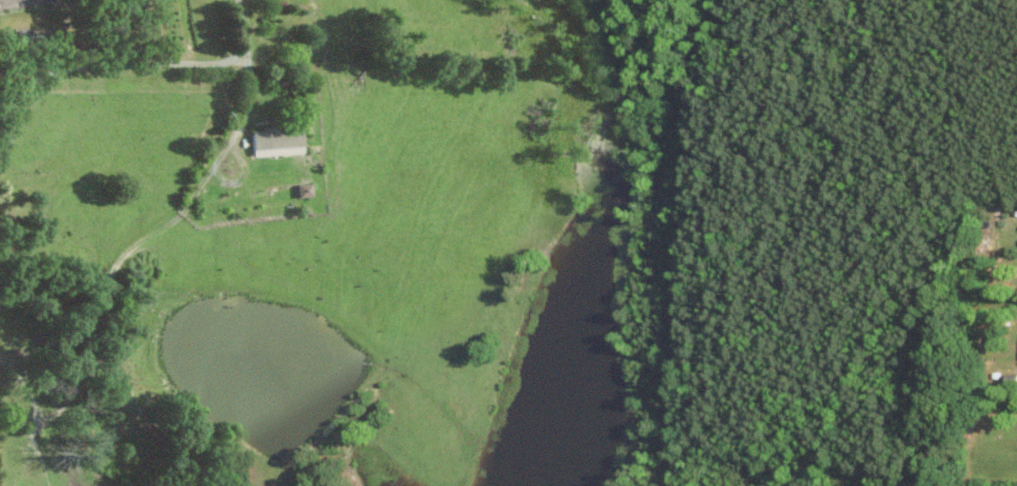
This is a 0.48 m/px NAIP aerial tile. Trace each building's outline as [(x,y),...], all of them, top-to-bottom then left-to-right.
[(257,126),(258,154),(308,152),(307,123),(257,126)] [(303,197),(317,195),(316,182),(301,184),(303,197)]
